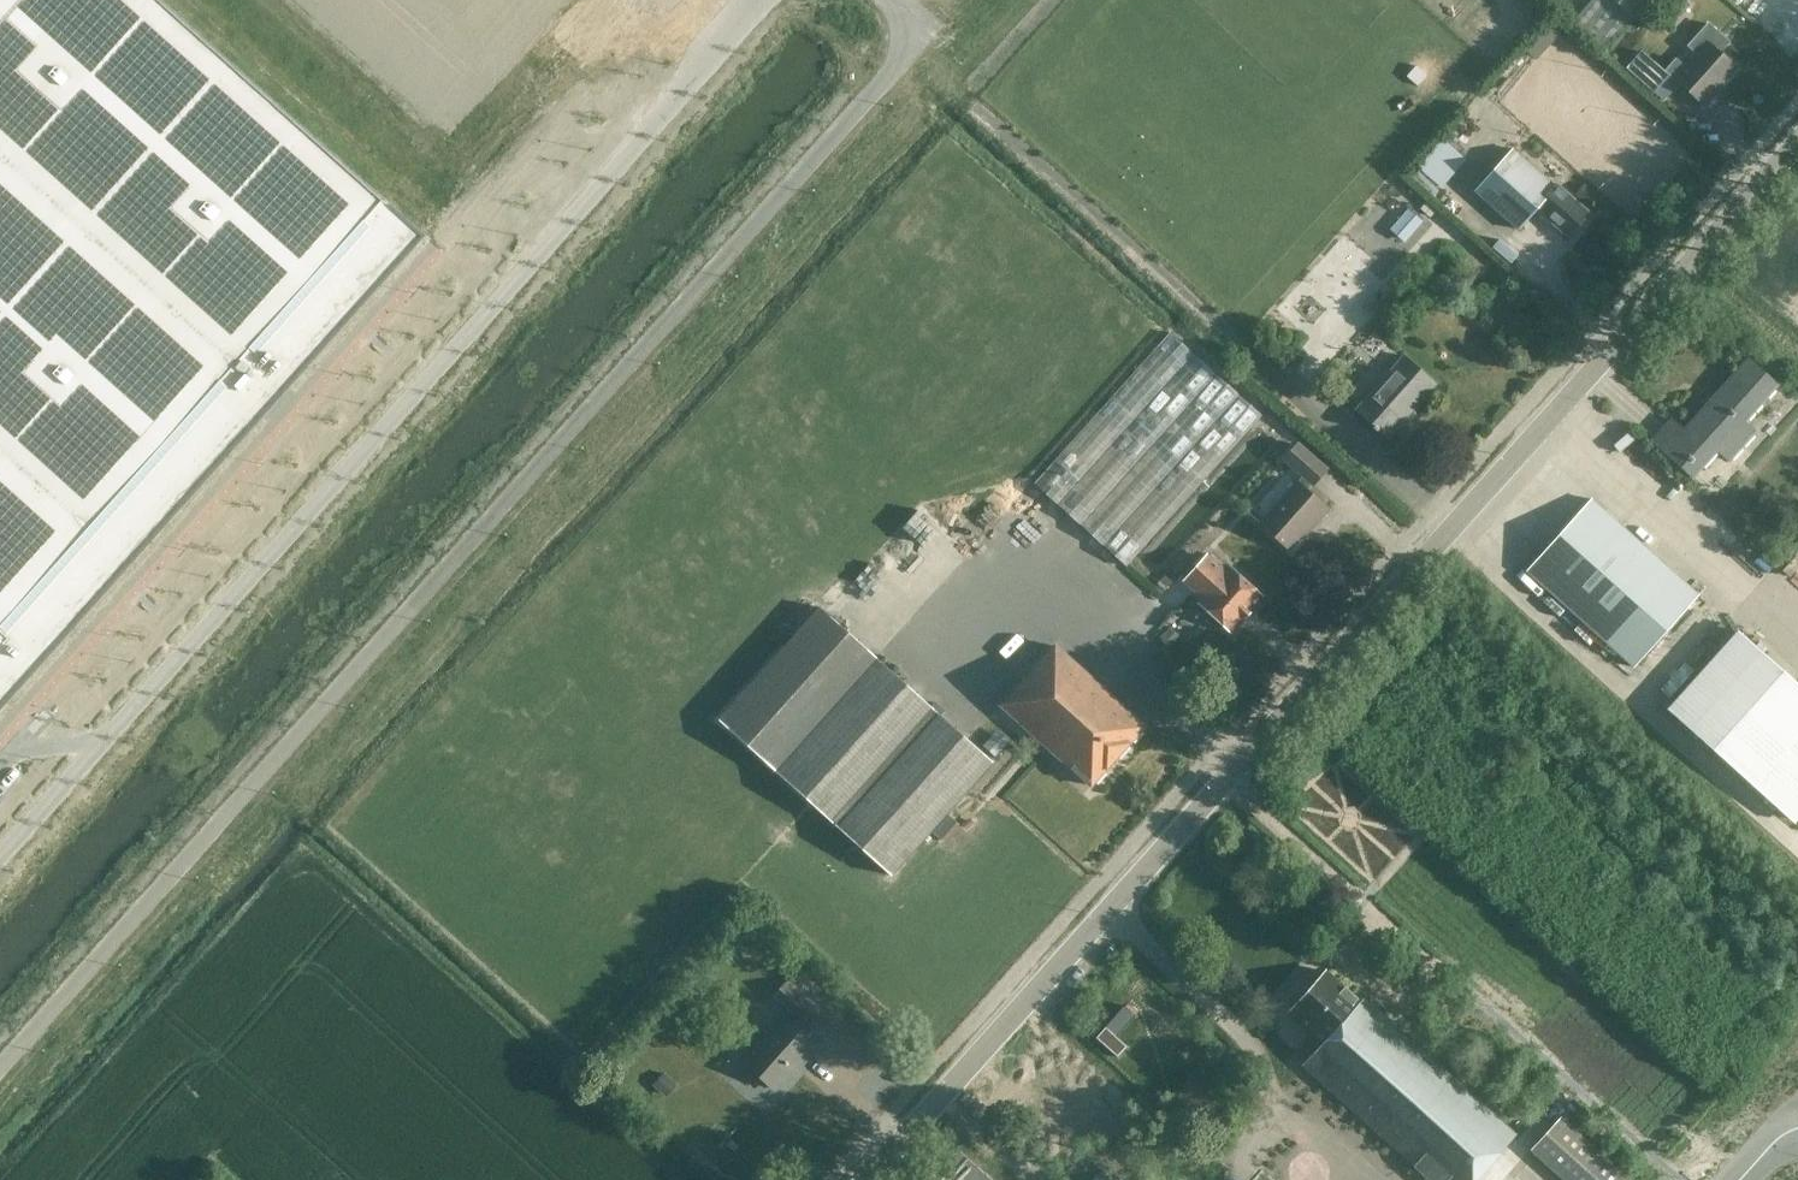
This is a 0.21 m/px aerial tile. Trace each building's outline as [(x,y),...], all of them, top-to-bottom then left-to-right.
[(263,414),(254,406),(279,379),(288,387),(423,236),(159,0),(0,0),(0,709),(263,414)] [(1632,17),(1645,0),(1611,0),(1632,17)] [(1701,103),(1733,66),(1717,52),(1726,41),(1705,23),(1685,45),(1694,53),(1682,67),(1673,59),(1663,70),(1673,78),(1701,103)] [(1417,85),(1427,74),(1416,64),(1406,75),(1417,85)] [(1441,187),(1466,158),(1439,135),(1414,164),(1441,187)] [(1568,234),(1586,214),(1512,149),(1475,191),(1517,228),(1537,206),(1568,234)] [(1587,206),(1598,194),(1585,181),(1574,193),(1587,206)] [(1404,241),(1423,220),(1408,207),(1389,228),(1404,241)] [(1513,265),(1520,256),(1502,241),(1495,249),(1513,265)] [(1126,565),(1261,414),(1170,332),(1033,482),(1126,565)] [(1387,437),(1435,384),(1403,355),(1355,409),(1387,437)] [(1743,420),(1774,385),(1745,359),(1683,429),(1670,417),(1650,440),(1689,475),(1713,448),(1726,460),(1754,429),(1743,420)] [(1310,482),(1312,484),(1325,469),(1296,444),(1283,458),(1302,475),(1259,523),(1288,549),(1310,524),(1312,525),(1327,509),(1304,489),(1310,482)] [(1634,666),(1698,595),(1590,499),(1527,569),(1634,666)] [(1166,560),(1182,576),(1210,546),(1194,531),(1166,560)] [(1206,556),(1185,579),(1205,597),(1200,603),(1230,630),(1243,616),(1245,617),(1250,612),(1248,610),(1261,595),(1231,568),(1225,574),(1206,556)] [(825,605),(724,718),(779,768),(881,655),(825,605)] [(1737,630),(1669,707),(1797,820),(1797,818),(1797,684),(1737,630)] [(1090,786),(1144,727),(1055,646),(1001,706),(1090,786)] [(881,655),(779,768),(895,873),(997,759),(881,655)] [(1516,1134),(1364,997),(1361,1001),(1326,969),(1288,1011),(1323,1043),(1303,1066),(1430,1179),(1475,1179),(1516,1134)] [(799,1018),(813,1004),(785,980),(773,994),(799,1018)] [(1134,1016),(1123,1006),(1095,1037),(1117,1057),(1127,1046),(1116,1036),(1134,1016)] [(784,1015),(743,1061),(775,1089),(815,1043),(784,1015)] [(666,1097),(678,1084),(665,1071),(653,1084),(666,1097)] [(1557,1117),(1532,1147),(1569,1179),(1626,1179),(1557,1117)]
